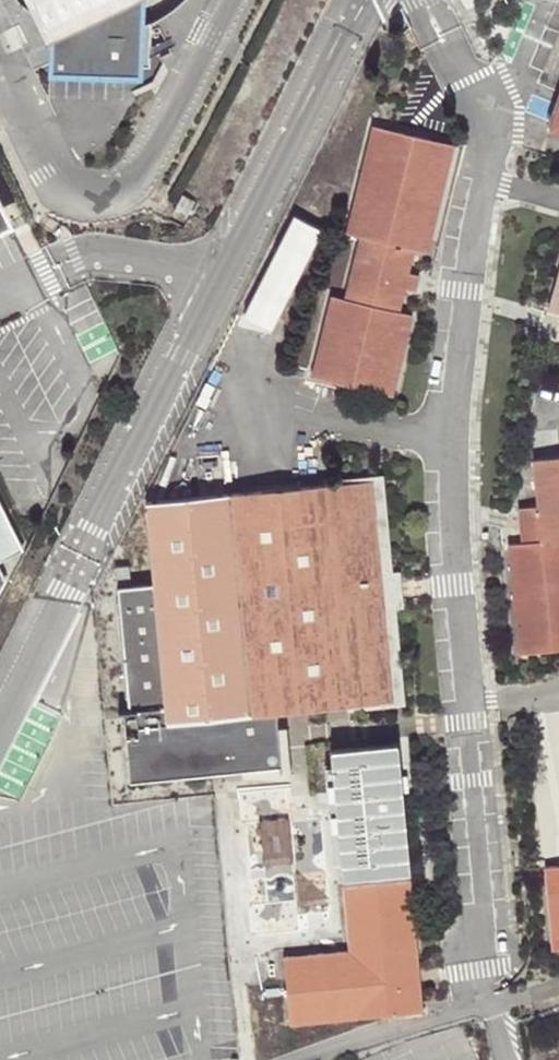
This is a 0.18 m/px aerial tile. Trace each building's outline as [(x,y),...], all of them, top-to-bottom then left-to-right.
[(52,25),(51,63),(148,67),(150,23),(159,20),(172,11),(184,2),(185,0),(14,0),(15,1),(27,11),(40,19),(52,25)] [(558,136),(558,98),(548,132),(558,136)] [(405,290),(409,275),(415,250),(428,254),(455,145),(370,127),(344,233),(357,237),(341,299),(328,295),(311,379),(395,399),(414,316),(399,313),(405,290)] [(11,228),(0,204),(0,233),(11,228)] [(297,211),(251,313),(280,326),(326,224),(297,211)] [(558,314),(558,264),(546,310),(558,314)] [(419,275),(409,275),(405,290),(415,294),(419,275)] [(528,460),(530,510),(515,512),(518,547),(503,548),(513,654),(558,650),(558,458),(528,460)] [(379,575),(370,481),(142,504),(151,586),(114,590),(127,713),(133,712),(136,736),(122,737),(127,781),(246,769),(246,768),(255,767),(260,764),(262,760),(264,754),(262,749),(275,748),(273,732),(275,732),(273,711),(392,699),(381,597),(379,575)] [(379,575),(381,597),(394,596),(392,574),(379,575)] [(381,791),(380,780),(377,746),(316,752),(319,798),(353,794),(358,871),(408,868),(400,790),(381,791)] [(422,775),(380,780),(381,791),(400,790),(422,787),(422,775)] [(521,783),(526,849),(558,845),(558,780),(521,783)] [(538,859),(545,940),(558,938),(558,857),(538,859)] [(409,874),(342,879),(349,942),(284,946),(290,1015),(414,1001),(408,935),(414,934),(409,874)]
